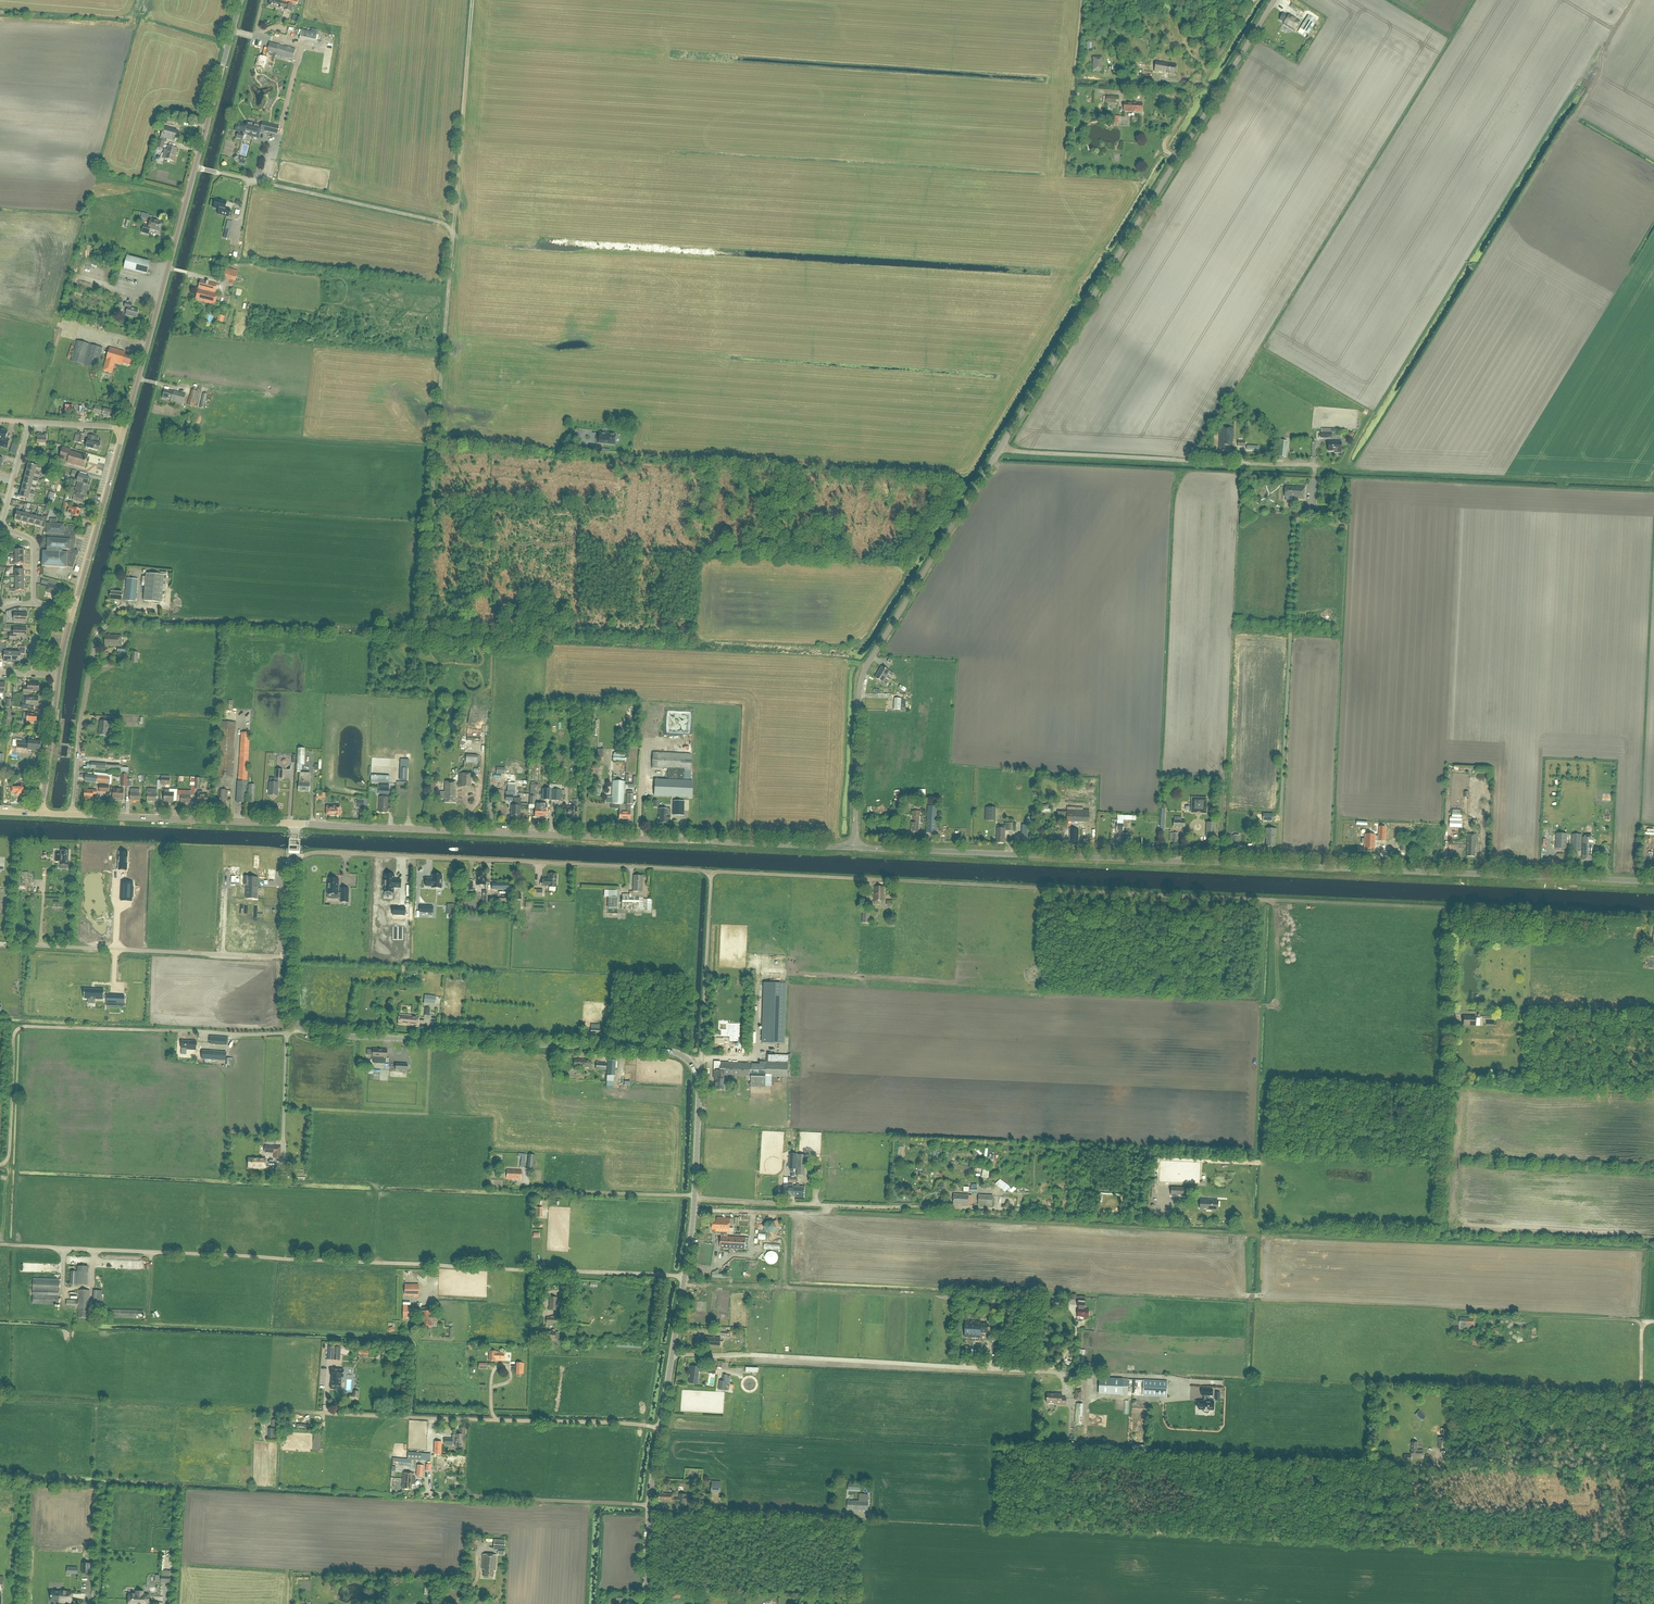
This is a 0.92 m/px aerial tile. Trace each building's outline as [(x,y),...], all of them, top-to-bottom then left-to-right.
[(285,3),(273,0),(270,0),(269,6),(280,9),(280,7),(284,8),(284,10),(291,12),(293,5),(285,3)] [(1284,23),(1283,25),(1294,31),(1300,21),(1289,15),(1288,16),(1284,13),(1279,20),(1284,23)] [(1309,16),(1300,29),(1309,34),(1317,21),(1309,16)] [(317,34),(301,30),(299,39),(315,42),(317,34)] [(256,66),(257,67),(256,68),(264,70),(266,62),(270,63),(272,54),(292,60),(295,49),(269,42),(266,53),(268,53),(267,58),(260,56),(258,63),(257,62),(256,63),(256,66)] [(1093,58),(1093,72),(1102,72),(1102,58),(1093,58)] [(1175,74),(1176,65),(1167,64),(1167,63),(1156,62),(1154,72),(1164,73),(1165,73),(1175,74)] [(1105,103),(1110,103),(1110,106),(1114,107),(1114,104),(1116,104),(1117,97),(1106,96),(1105,103)] [(1124,103),(1123,111),(1142,112),(1142,104),(1136,103),(1136,104),(1134,104),(1134,103),(1124,103)] [(258,138),(260,130),(277,134),(279,126),(262,122),(261,125),(249,123),(249,124),(245,123),(245,125),(237,123),(235,132),(239,133),(239,134),(237,134),(236,139),(242,140),(243,135),(258,138)] [(160,138),(174,142),(177,130),(173,130),(174,128),(164,125),(160,138)] [(168,147),(167,150),(164,149),(162,158),(174,162),(177,149),(168,147)] [(219,215),(228,217),(230,210),(225,209),(226,203),(215,200),(213,208),(219,210),(217,214),(219,215)] [(224,226),(225,220),(210,218),(209,225),(224,226)] [(142,233),(148,235),(150,230),(159,233),(162,223),(151,220),(149,227),(144,226),(142,233)] [(112,262),(115,251),(98,246),(98,247),(94,245),(91,256),(112,262)] [(127,256),(124,269),(147,275),(150,262),(127,256)] [(235,281),(235,280),(238,271),(224,268),(222,278),(235,281)] [(201,280),(195,300),(215,306),(218,294),(214,293),(217,285),(201,280)] [(128,309),(126,315),(136,318),(138,310),(131,308),(132,305),(126,303),(124,308),(128,309)] [(220,314),(216,321),(222,324),(225,316),(220,314)] [(97,370),(103,348),(77,341),(71,362),(97,370)] [(109,348),(102,371),(111,374),(115,364),(121,366),(122,364),(131,366),(134,357),(124,354),(125,352),(109,348)] [(171,400),(171,402),(183,405),(186,395),(174,392),(174,393),(165,390),(162,399),(166,400),(166,399),(171,400)] [(189,396),(187,405),(194,407),(198,392),(192,390),(190,396),(189,396)] [(98,407),(97,409),(95,409),(94,411),(96,412),(96,413),(102,415),(107,416),(113,417),(114,411),(108,410),(109,410),(104,408),(104,409),(98,407)] [(1233,428),(1219,428),(1219,449),(1221,449),(1221,450),(1227,451),(1227,446),(1232,446),(1233,428)] [(1336,429),(1322,429),(1322,439),(1332,439),(1332,433),(1336,433),(1336,429)] [(1,430),(0,432),(0,442),(1,442),(1,444),(3,447),(7,448),(9,440),(6,439),(7,435),(8,433),(7,432),(8,431),(7,431),(6,430),(4,430),(3,430),(1,430)] [(598,444),(614,445),(616,434),(599,433),(598,444)] [(37,435),(37,443),(46,444),(46,436),(37,435)] [(96,441),(98,442),(99,438),(89,435),(85,449),(88,450),(89,449),(99,451),(100,444),(97,444),(96,443),(96,441)] [(1286,439),(1281,439),(1280,441),(1279,441),(1278,457),(1285,458),(1286,442),(1286,439)] [(1342,443),(1328,443),(1328,451),(1342,451),(1342,443)] [(63,448),(60,459),(68,461),(67,464),(85,468),(86,463),(88,457),(71,453),(71,450),(63,448)] [(35,473),(35,472),(36,468),(41,469),(42,467),(37,465),(36,466),(28,464),(27,471),(35,473)] [(27,471),(25,477),(33,479),(34,478),(35,474),(39,476),(40,473),(35,472),(35,473),(27,471)] [(77,482),(78,482),(76,488),(88,491),(88,490),(89,487),(87,486),(89,478),(79,475),(77,482)] [(38,482),(41,483),(42,481),(38,480),(34,478),(33,479),(25,477),(23,484),(32,486),(32,485),(33,481),(38,482)] [(23,484),(21,490),(30,493),(30,491),(31,488),(36,489),(37,486),(32,485),(32,486),(23,484)] [(1304,487),(1296,486),(1295,488),(1286,487),(1285,497),(1295,497),(1295,499),(1303,499),(1304,487)] [(88,491),(76,488),(73,501),(82,504),(84,495),(87,495),(88,491)] [(30,493),(21,490),(20,497),(28,499),(30,494),(34,495),(35,493),(30,491),(30,493)] [(81,509),(74,508),(69,506),(68,513),(72,514),(72,516),(78,518),(81,509)] [(15,520),(21,522),(23,514),(22,513),(18,512),(20,508),(17,507),(16,512),(17,512),(15,520)] [(21,522),(28,524),(30,515),(29,515),(25,514),(26,509),(24,509),(22,513),(23,514),(21,522)] [(28,524),(34,526),(37,517),(35,517),(32,516),(33,511),(30,510),(29,515),(30,515),(28,524)] [(37,517),(34,526),(41,527),(42,523),(46,524),(48,517),(44,516),(43,519),(38,517),(39,513),(37,512),(35,517),(37,517)] [(42,538),(41,540),(41,549),(43,549),(42,566),(44,566),(66,568),(67,566),(73,568),(77,555),(78,553),(78,551),(74,551),(76,527),(64,526),(64,525),(57,524),(57,520),(50,519),(50,524),(47,524),(46,534),(48,534),(47,539),(42,538)] [(15,557),(24,557),(24,550),(15,550),(15,555),(10,555),(10,558),(15,558),(15,557)] [(15,577),(24,577),(24,570),(15,570),(15,576),(10,576),(10,578),(15,578),(15,577)] [(146,574),(144,601),(161,603),(164,575),(146,574)] [(136,602),(137,590),(138,580),(126,579),(124,601),(136,602)] [(53,597),(58,598),(59,594),(59,593),(62,594),(63,589),(61,589),(61,588),(56,586),(56,585),(49,584),(47,592),(53,594),(53,597)] [(122,592),(111,591),(110,599),(121,600),(122,592)] [(14,613),(14,622),(27,622),(27,614),(14,613)] [(10,634),(9,640),(16,640),(16,636),(26,637),(26,628),(14,627),(14,634),(10,634)] [(105,636),(105,646),(121,646),(122,636),(105,636)] [(12,664),(13,652),(6,652),(7,644),(0,643),(0,647),(0,653),(4,653),(4,662),(7,662),(7,664),(12,664)] [(13,652),(12,664),(17,664),(17,663),(20,663),(20,654),(25,655),(25,647),(19,647),(19,652),(13,652)] [(887,677),(888,676),(889,674),(892,676),(894,674),(882,667),(881,668),(879,672),(887,677)] [(885,680),(887,677),(879,672),(878,674),(875,678),(885,684),(887,685),(888,684),(889,682),(885,680)] [(24,687),(23,694),(28,694),(28,691),(39,691),(39,683),(28,683),(28,687),(24,687)] [(22,690),(14,689),(14,698),(21,699),(22,690)] [(22,703),(22,709),(29,709),(29,706),(38,706),(38,698),(26,697),(26,704),(22,703)] [(36,722),(37,715),(33,714),(23,713),(23,717),(27,718),(27,721),(36,722)] [(223,790),(223,777),(232,777),(236,722),(220,721),(216,776),(215,789),(223,790)] [(100,722),(99,736),(107,736),(108,728),(111,728),(114,728),(114,723),(111,723),(100,722)] [(238,781),(236,802),(245,803),(250,733),(241,733),(238,781)] [(28,742),(18,740),(13,740),(12,746),(17,747),(17,748),(28,749),(28,750),(40,751),(41,741),(36,740),(36,739),(29,738),(28,742)] [(691,754),(653,753),(652,768),(668,769),(667,780),(654,779),(653,796),(689,797),(692,798),(692,780),(690,780),(690,781),(684,780),(684,770),(690,770),(691,754)] [(478,755),(466,754),(465,761),(473,762),(473,763),(477,763),(478,755)] [(120,766),(121,765),(107,764),(107,770),(120,771),(120,773),(128,774),(128,768),(122,768),(123,766),(120,766)] [(400,768),(399,780),(407,780),(407,768),(400,768)] [(86,774),(85,781),(108,784),(109,774),(94,772),(94,775),(86,774)] [(300,773),(299,791),(309,792),(310,773),(300,773)] [(121,777),(121,786),(127,787),(127,774),(112,774),(112,779),(112,782),(115,782),(115,777),(121,777)] [(462,774),(462,787),(470,787),(471,774),(462,774)] [(161,784),(170,785),(170,778),(169,778),(169,776),(161,776),(161,784)] [(625,808),(625,804),(623,804),(624,782),(612,781),(611,804),(620,804),(620,811),(619,811),(619,820),(625,820),(625,808)] [(278,783),(270,782),(269,795),(278,796),(278,783)] [(455,803),(456,783),(445,782),(444,803),(455,803)] [(389,795),(389,789),(389,785),(379,784),(379,794),(389,795)] [(20,787),(12,787),(12,792),(17,792),(17,795),(18,795),(20,796),(20,795),(21,795),(24,795),(24,791),(25,791),(25,785),(21,785),(20,787)] [(549,785),(549,790),(552,790),(551,801),(561,801),(562,785),(549,785)] [(123,789),(113,788),(111,788),(111,793),(113,794),(113,800),(123,800),(123,789)] [(147,789),(147,794),(147,801),(156,802),(157,789),(153,789),(147,789)] [(552,790),(549,790),(543,789),(542,800),(551,801),(552,790)] [(84,790),(84,798),(93,799),(93,794),(97,795),(97,791),(84,790)] [(164,790),(164,802),(173,802),(174,793),(169,792),(169,790),(164,790)] [(227,794),(227,791),(219,790),(218,797),(219,797),(219,806),(225,806),(226,801),(227,801),(227,796),(226,796),(226,794),(227,794)] [(181,795),(181,803),(190,803),(190,791),(186,791),(186,795),(181,795)] [(198,791),(197,803),(208,804),(208,794),(203,794),(203,791),(198,791)] [(514,801),(515,795),(515,792),(507,791),(507,795),(506,795),(506,801),(514,801)] [(626,804),(625,804),(625,808),(625,820),(630,820),(630,812),(630,805),(632,805),(633,795),(626,795),(626,804)] [(388,797),(379,797),(378,811),(380,811),(379,813),(386,813),(386,812),(388,812),(388,797)] [(1206,799),(1192,798),(1191,813),(1206,813),(1206,799)] [(511,815),(519,816),(520,801),(515,801),(515,806),(511,806),(511,815)] [(673,801),(673,815),(683,816),(684,802),(673,801)] [(569,818),(577,818),(577,807),(577,803),(573,803),(573,807),(569,807),(569,818)] [(1050,808),(1049,804),(1040,806),(1040,810),(1039,810),(1040,814),(1051,811),(1051,808),(1050,808)] [(335,805),(335,806),(326,806),(326,815),(334,815),(334,816),(340,816),(341,809),(340,809),(340,805),(335,805)] [(937,807),(927,806),(927,817),(923,817),(923,816),(919,816),(919,817),(913,816),(912,823),(911,823),(911,832),(918,832),(919,823),(926,823),(926,833),(935,833),(937,807)] [(1083,807),(1067,807),(1067,821),(1089,822),(1089,810),(1083,810),(1083,807)] [(996,808),(986,808),(985,820),(995,821),(996,808)] [(670,816),(668,816),(668,809),(659,809),(658,823),(668,823),(668,820),(670,821),(670,816)] [(1461,810),(1452,810),(1451,817),(1449,817),(1449,827),(1461,827),(1461,810)] [(1182,817),(1175,817),(1175,820),(1174,820),(1173,827),(1185,827),(1185,821),(1181,821),(1182,817)] [(1207,822),(1206,836),(1216,836),(1217,823),(1207,822)] [(1013,823),(1004,823),(1004,829),(996,828),(996,842),(1004,843),(1005,830),(1012,831),(1013,823)] [(1078,830),(1069,829),(1069,834),(1069,845),(1078,846),(1078,830)] [(1276,829),(1265,829),(1265,838),(1266,838),(1266,846),(1275,846),(1275,833),(1276,833),(1276,829)] [(1362,837),(1362,844),(1365,844),(1365,848),(1374,849),(1375,834),(1365,833),(1365,838),(1362,837)] [(1567,834),(1556,833),(1555,849),(1566,849),(1567,834)] [(1130,834),(1122,834),(1122,848),(1130,848),(1130,834)] [(1582,835),(1572,834),(1572,849),(1581,849),(1582,835)] [(1476,835),(1467,835),(1466,851),(1467,851),(1466,856),(1475,857),(1475,851),(1474,851),(1474,849),(1475,849),(1475,844),(1476,844),(1476,835)] [(1593,839),(1583,838),(1583,860),(1592,860),(1592,855),(1591,855),(1591,851),(1592,851),(1593,839)] [(64,865),(68,865),(69,851),(61,851),(61,855),(56,855),(55,862),(59,862),(59,864),(64,865)] [(128,853),(119,852),(118,870),(127,871),(128,853)] [(442,872),(432,871),(432,875),(426,875),(425,883),(432,883),(432,885),(442,885),(442,884),(443,884),(443,879),(442,879),(442,872)] [(476,885),(486,885),(486,872),(476,872),(476,878),(477,878),(477,883),(476,883),(476,885)] [(556,888),(557,875),(549,874),(548,879),(542,879),(542,886),(548,887),(556,888)] [(394,875),(384,875),(384,880),(383,880),(383,887),(384,887),(384,892),(392,892),(393,892),(393,887),(400,887),(400,880),(393,880),(394,875)] [(244,876),(244,885),(246,885),(246,899),(251,899),(252,877),(249,877),(249,876),(244,876)] [(642,891),(642,876),(633,876),(633,891),(642,891)] [(348,902),(348,889),(341,888),(341,894),(337,894),(338,879),(336,879),(336,878),(331,877),(331,879),(328,878),(327,894),(334,894),(333,899),(340,899),(340,902),(348,902)] [(122,882),(121,901),(132,901),(133,882),(122,882)] [(883,902),(884,887),(875,887),(874,901),(883,902)] [(617,891),(608,891),(608,908),(617,908),(617,891)] [(642,908),(647,909),(647,910),(651,910),(651,899),(643,899),(643,898),(638,897),(633,896),(633,894),(622,894),(622,909),(638,910),(638,909),(642,910),(642,908)] [(869,923),(870,910),(862,910),(862,923),(869,923)] [(764,983),(762,1043),(784,1044),(786,984),(764,983)] [(107,995),(107,996),(104,995),(104,990),(84,989),(84,999),(88,999),(95,1000),(95,999),(103,1000),(103,999),(107,999),(106,1002),(117,1002),(117,996),(107,995)] [(426,996),(426,999),(425,999),(424,1003),(441,1004),(441,1001),(434,1000),(435,997),(426,996)] [(399,1014),(398,1024),(418,1026),(419,1016),(399,1014)] [(1475,1026),(1475,1016),(1463,1016),(1463,1026),(1475,1026)] [(730,1036),(730,1041),(738,1041),(738,1037),(739,1037),(740,1024),(728,1023),(728,1021),(719,1021),(719,1029),(721,1030),(721,1036),(730,1036)] [(182,1049),(196,1050),(196,1041),(191,1041),(191,1042),(182,1041),(181,1042),(181,1043),(180,1046),(181,1047),(181,1049),(182,1049)] [(387,1049),(373,1049),(373,1057),(373,1058),(374,1058),(373,1063),(385,1064),(386,1058),(387,1058),(387,1049)] [(226,1061),(226,1053),(202,1051),(202,1059),(226,1061)] [(590,1067),(591,1059),(582,1059),(581,1060),(574,1060),(573,1067),(590,1067)] [(615,1076),(616,1061),(607,1060),(606,1076),(615,1076)] [(787,1077),(788,1063),(765,1062),(765,1074),(751,1073),(752,1064),(720,1063),(720,1071),(714,1071),(714,1079),(715,1079),(715,1089),(724,1089),(724,1075),(746,1076),(746,1080),(751,1080),(751,1087),(765,1087),(765,1082),(771,1082),(771,1077),(787,1077)] [(265,1146),(265,1153),(275,1153),(274,1159),(281,1159),(281,1147),(265,1146)] [(797,1154),(790,1154),(789,1169),(797,1169),(797,1154)] [(805,1155),(798,1155),(797,1175),(804,1175),(805,1155)] [(249,1158),(249,1168),(256,1169),(256,1168),(264,1168),(264,1159),(249,1158)] [(522,1170),(507,1170),(507,1179),(513,1179),(512,1178),(518,1179),(518,1180),(521,1180),(522,1170)] [(795,1197),(796,1186),(796,1178),(789,1178),(788,1182),(793,1182),(793,1185),(784,1184),(783,1197),(795,1197)] [(1006,1191),(1010,1186),(1002,1179),(997,1185),(1006,1191)] [(804,1187),(796,1186),(795,1197),(804,1198),(804,1187)] [(968,1205),(968,1195),(954,1194),(953,1204),(968,1205)] [(978,1195),(978,1204),(992,1205),(992,1196),(978,1195)] [(1218,1201),(1200,1200),(1200,1209),(1217,1210),(1218,1201)] [(541,1217),(541,1208),(533,1208),(533,1217),(541,1217)] [(729,1234),(730,1218),(717,1218),(717,1221),(712,1221),(712,1230),(715,1230),(715,1232),(720,1232),(720,1233),(720,1235),(722,1235),(722,1237),(721,1237),(720,1248),(745,1249),(748,1249),(749,1238),(746,1238),(727,1237),(727,1233),(729,1234)] [(773,1222),(767,1221),(763,1227),(766,1232),(773,1233),(776,1228),(773,1222)] [(51,1272),(51,1265),(23,1264),(22,1272),(51,1272)] [(88,1285),(88,1272),(88,1266),(78,1266),(77,1271),(77,1284),(88,1285)] [(59,1281),(33,1280),(32,1304),(58,1305),(59,1281)] [(405,1284),(405,1295),(418,1295),(418,1285),(405,1284)] [(89,1311),(90,1290),(79,1290),(79,1300),(79,1306),(78,1318),(91,1318),(91,1311),(89,1311)] [(94,1290),(93,1303),(101,1303),(102,1291),(94,1290)] [(549,1309),(556,1310),(557,1297),(549,1297),(549,1309)] [(1078,1299),(1077,1306),(1078,1306),(1077,1317),(1088,1318),(1089,1309),(1084,1309),(1084,1306),(1085,1306),(1085,1300),(1078,1299)] [(403,1314),(414,1314),(414,1310),(409,1310),(407,1308),(407,1305),(403,1305),(403,1314)] [(108,1310),(108,1318),(143,1319),(143,1311),(108,1310)] [(422,1311),(422,1326),(425,1326),(425,1328),(430,1327),(430,1326),(431,1326),(431,1322),(436,1322),(436,1316),(431,1316),(431,1311),(422,1311)] [(1474,1327),(1475,1318),(1460,1318),(1459,1329),(1464,1329),(1465,1327),(1474,1327)] [(987,1333),(987,1324),(981,1324),(981,1322),(965,1322),(965,1337),(980,1338),(980,1332),(987,1333)] [(559,1332),(555,1332),(555,1331),(546,1331),(546,1330),(540,1330),(540,1340),(546,1340),(555,1340),(555,1339),(558,1339),(559,1332)] [(1473,1345),(1484,1345),(1484,1336),(1473,1335),(1473,1345)] [(720,1338),(707,1337),(706,1346),(720,1347),(720,1338)] [(328,1360),(333,1360),(340,1361),(341,1347),(329,1347),(328,1360)] [(495,1362),(495,1361),(504,1361),(505,1352),(497,1352),(495,1352),(495,1351),(489,1351),(489,1361),(495,1362)] [(691,1369),(691,1370),(690,1370),(689,1373),(690,1373),(689,1383),(697,1384),(699,1367),(690,1366),(690,1369),(691,1369)] [(330,1385),(330,1388),(331,1389),(335,1389),(336,1389),(336,1385),(340,1386),(341,1377),(343,1377),(343,1370),(331,1369),(331,1377),(332,1377),(331,1385),(330,1385)] [(718,1389),(725,1390),(729,1390),(730,1385),(726,1384),(727,1375),(723,1374),(722,1380),(720,1380),(718,1389)] [(1167,1381),(1123,1379),(1099,1378),(1098,1394),(1166,1397),(1167,1381)] [(1199,1401),(1199,1406),(1198,1409),(1201,1409),(1204,1410),(1203,1412),(1204,1413),(1208,1413),(1208,1412),(1209,1410),(1213,1410),(1214,1401),(1207,1401),(1207,1396),(1212,1396),(1212,1389),(1202,1389),(1201,1395),(1204,1395),(1203,1401),(1199,1401)] [(1065,1405),(1065,1398),(1061,1397),(1061,1394),(1057,1393),(1057,1394),(1046,1393),(1046,1403),(1056,1403),(1056,1405),(1065,1405)] [(1076,1403),(1075,1423),(1081,1423),(1083,1404),(1076,1403)] [(452,1435),(452,1439),(444,1438),(444,1444),(452,1444),(452,1442),(455,1442),(455,1447),(463,1447),(463,1435),(465,1435),(465,1428),(460,1428),(460,1435),(455,1434),(455,1435),(452,1435)] [(1409,1455),(1404,1455),(1404,1460),(1411,1460),(1412,1458),(1423,1458),(1423,1450),(1417,1450),(1418,1442),(1410,1442),(1409,1455)] [(402,1488),(411,1489),(411,1484),(413,1484),(413,1473),(403,1473),(402,1488)] [(719,1490),(720,1484),(720,1480),(712,1479),(712,1484),(712,1490),(719,1490)] [(684,1503),(684,1501),(687,1501),(691,1502),(692,1496),(687,1496),(685,1496),(685,1495),(679,1495),(679,1498),(674,1498),(674,1494),(659,1493),(659,1501),(679,1502),(678,1503),(684,1503)] [(859,1494),(859,1501),(848,1500),(848,1509),(855,1510),(855,1508),(857,1508),(857,1510),(868,1510),(868,1495),(859,1494)] [(494,1540),(493,1548),(504,1549),(505,1540),(494,1540)] [(483,1577),(493,1577),(494,1571),(495,1571),(496,1555),(482,1554),(482,1570),(484,1570),(483,1577)] [(51,1591),(51,1602),(71,1603),(72,1592),(51,1591)] [(128,1596),(128,1603),(148,1603),(148,1595),(143,1595),(143,1591),(136,1591),(136,1594),(129,1594),(128,1596)]
